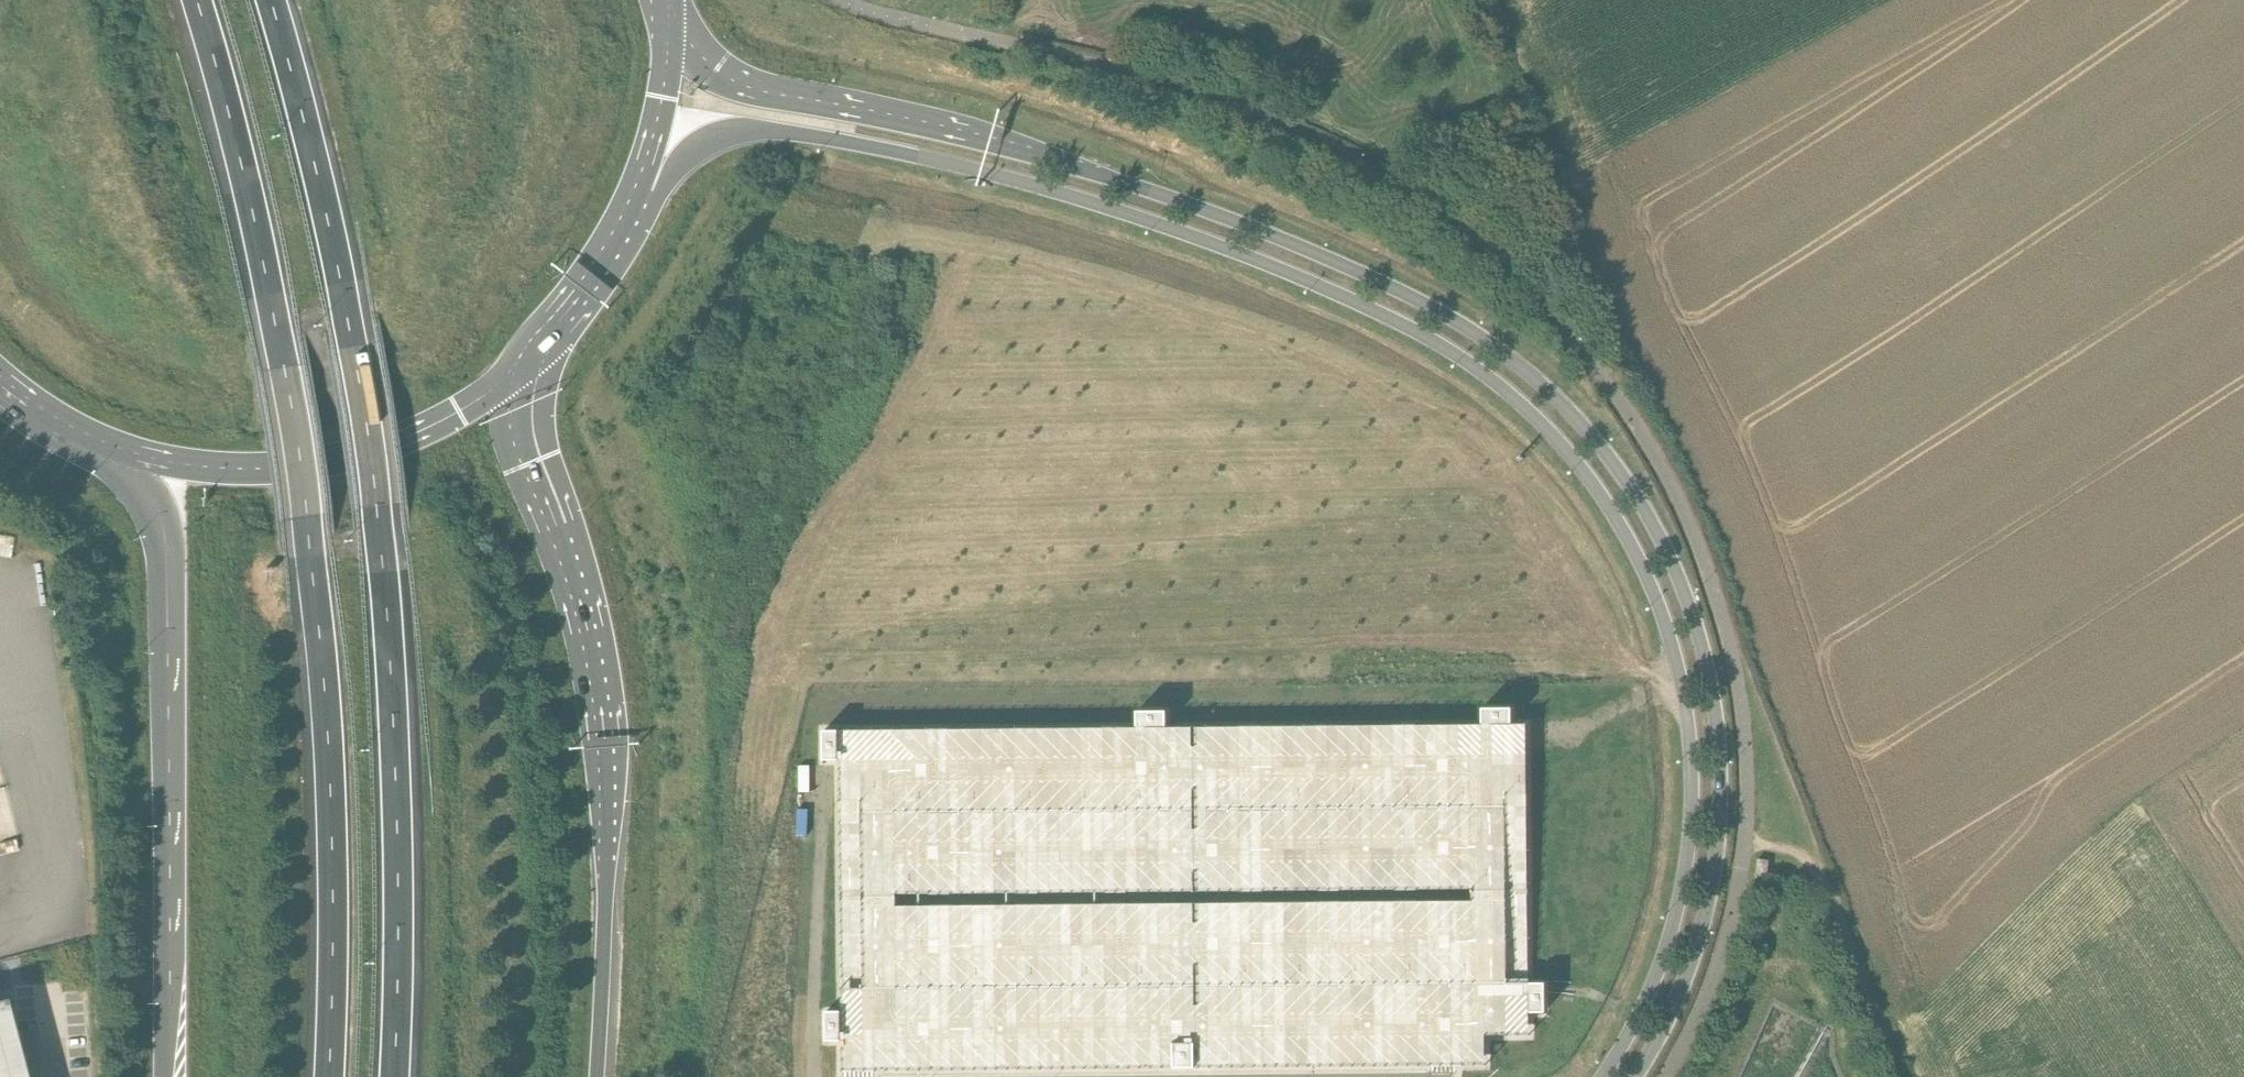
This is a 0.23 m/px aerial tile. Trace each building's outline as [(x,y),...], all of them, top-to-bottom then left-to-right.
[(1529,728),(841,730),(841,1070),(854,1070),(1442,1068),(1485,1068),(1485,1037),(1530,1037),(1530,988),(1529,728)] [(20,839),(21,834),(1,763),(0,759),(0,798),(9,796),(8,805),(0,804),(0,815),(2,815),(0,829),(0,845),(20,839)] [(0,1001),(0,1076),(24,1076),(3,1000),(0,1001)]
